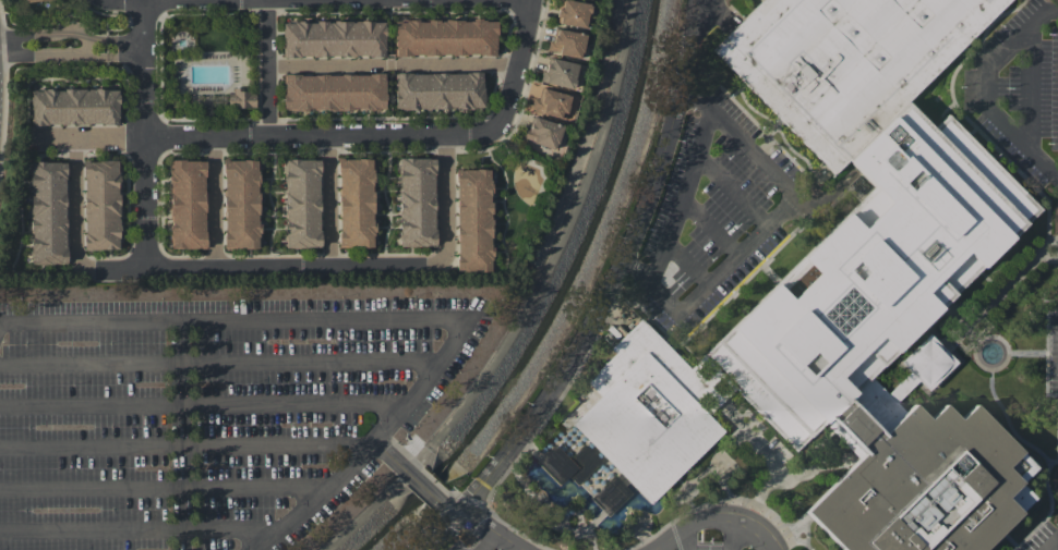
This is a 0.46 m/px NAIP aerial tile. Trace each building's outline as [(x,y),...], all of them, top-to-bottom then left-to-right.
[(565,0),(558,0),(555,24),(587,27),(590,3),(565,0)] [(725,54),(843,176),(857,162),(883,190),(700,372),(651,323),(621,353),(624,357),(597,386),(609,399),(582,427),(661,506),(732,435),(700,404),(719,387),(709,377),(720,366),(807,454),(834,426),(861,452),(804,509),(845,549),(978,549),(1035,493),(1021,479),(1036,465),(979,408),(964,423),(950,408),(934,424),(918,408),(913,414),(905,407),(927,387),(935,394),(962,366),(934,338),(907,365),(918,376),(897,396),(881,381),(1050,215),(954,117),(940,130),(915,103),(1021,0),(779,0),(725,54)] [(495,56),(394,53),(394,19),(496,21),(495,56)] [(384,56),(282,56),(282,21),(384,21),(384,56)] [(581,58),(585,34),(553,28),(549,52),(581,58)] [(573,89),(578,64),(547,57),(541,82),(573,89)] [(395,109),(394,73),(482,72),(483,108),(395,109)] [(282,74),(384,74),(384,109),(282,109),(282,74)] [(537,100),(533,98),(529,110),(564,120),(571,96),(540,87),(537,100)] [(255,90),(229,90),(230,108),(255,108),(255,90)] [(41,93),(43,129),(125,127),(125,93),(41,93)] [(523,140),(555,149),(562,125),(531,116),(523,140)] [(399,158),(400,246),(434,245),(432,157),(399,158)] [(33,159),(33,262),(67,261),(65,206),(65,159),(33,159)] [(284,160),(285,248),(320,247),(318,159),(284,160)] [(337,159),(338,247),(372,246),(371,159),(337,159)] [(169,160),(169,250),(205,250),(204,160),(169,160)] [(223,161),(224,249),(257,248),(255,160),(223,161)] [(93,164),(94,254),(129,254),(128,164),(93,164)] [(467,173),(467,276),(498,274),(497,172),(467,173)]
